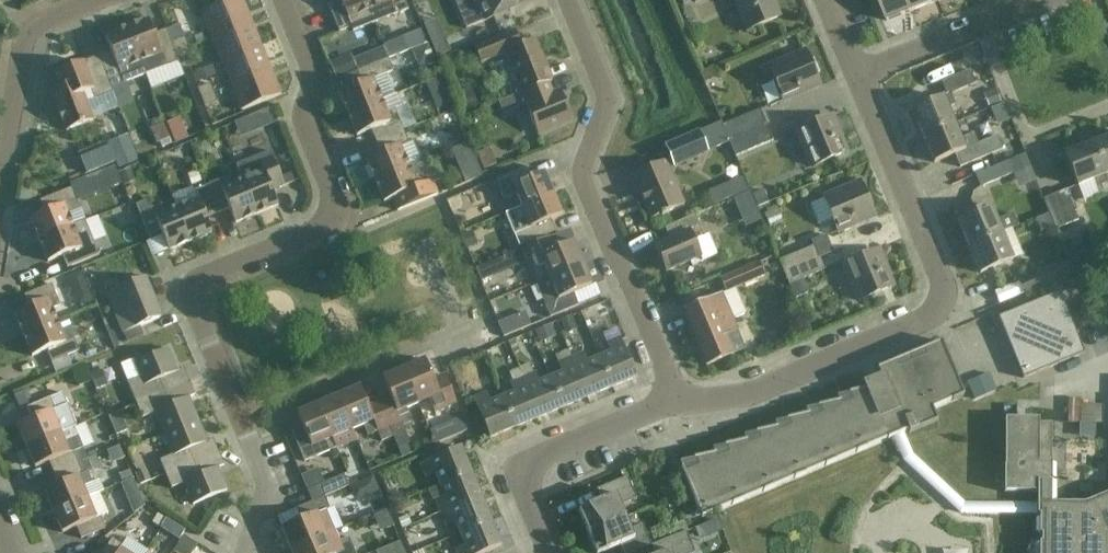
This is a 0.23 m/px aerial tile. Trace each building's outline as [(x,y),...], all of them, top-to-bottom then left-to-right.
[(211,37),(251,21),(242,0),(231,0),(201,12),(211,37)] [(365,0),(339,0),(328,4),(339,32),(351,27),(353,31),(374,23),(365,0)] [(374,23),(408,10),(404,0),(365,0),(374,23)] [(454,0),(466,29),(494,17),(513,9),(509,0),(455,0),(454,0)] [(746,31),(779,17),(772,0),(733,0),(746,31)] [(887,21),(914,10),(910,0),(878,0),(887,21)] [(914,10),(940,0),(910,0),(914,10)] [(148,20),(127,28),(145,75),(179,62),(175,52),(171,43),(166,30),(154,34),(148,20)] [(437,20),(424,26),(436,55),(449,50),(437,20)] [(261,45),(251,21),(211,37),(221,62),(261,45)] [(178,25),(166,30),(171,43),(175,52),(187,47),(184,38),(178,25)] [(145,75),(127,28),(105,37),(111,51),(99,56),(111,88),(145,75)] [(407,50),(424,43),(420,31),(406,37),(404,42),(407,50)] [(551,81),(534,40),(520,46),(514,31),(474,47),(480,62),(506,52),(522,92),(551,81)] [(270,70),(261,45),(221,62),(230,86),(270,70)] [(179,62),(191,56),(187,47),(175,52),(179,62)] [(804,51),(768,66),(783,101),(818,87),(804,51)] [(93,100),(113,92),(111,88),(99,56),(56,73),(61,87),(51,91),(66,131),(93,120),(82,93),(90,90),(93,100)] [(337,79),(346,75),(340,59),(330,63),(337,79)] [(393,96),(385,75),(393,71),(388,59),(356,72),(361,84),(339,93),(348,114),(381,101),(393,96)] [(714,68),(703,72),(707,81),(718,76),(714,68)] [(204,69),(192,73),(195,82),(207,77),(204,69)] [(281,95),(270,70),(230,86),(241,111),(281,95)] [(912,110),(922,136),(953,123),(946,108),(954,105),(950,94),(975,84),(969,70),(941,82),(946,95),(912,110)] [(551,81),(522,92),(527,105),(526,106),(537,134),(572,120),(560,91),(552,95),(547,83),(551,81)] [(201,98),(214,92),(210,83),(198,89),(201,98)] [(471,87),(456,93),(463,111),(478,105),(471,87)] [(994,89),(983,94),(990,109),(1001,104),(994,89)] [(205,106),(218,101),(214,92),(201,98),(205,106)] [(394,109),(386,113),(381,101),(348,114),(356,136),(371,130),(375,142),(403,130),(394,109)] [(268,110),(252,117),(257,129),(273,122),(268,110)] [(732,141),(765,126),(760,113),(726,126),(732,141)] [(179,116),(164,122),(172,143),(188,136),(179,116)] [(831,117),(796,131),(811,167),(846,152),(831,117)] [(163,122),(151,126),(157,141),(169,136),(163,122)] [(959,139),(953,123),(922,136),(934,163),(954,154),(960,167),(1002,150),(997,137),(977,145),(973,134),(959,139)] [(771,141),(765,126),(732,141),(738,154),(771,141)] [(462,127),(452,132),(458,147),(468,143),(462,127)] [(408,143),(403,130),(375,142),(380,153),(366,159),(375,181),(408,167),(399,146),(408,143)] [(707,153),(698,132),(665,146),(674,166),(707,153)] [(1094,144),(1107,179),(1107,139),(1094,144)] [(453,149),(462,174),(479,168),(470,143),(453,149)] [(1094,144),(1065,156),(1078,187),(1093,181),(1100,197),(1107,194),(1107,179),(1094,144)] [(109,147),(82,158),(88,173),(115,162),(118,169),(138,160),(132,145),(111,153),(109,147)] [(496,165),(489,149),(477,154),(484,170),(496,165)] [(1024,155),(975,175),(980,187),(1012,174),(1029,167),(1024,155)] [(239,172),(243,181),(256,214),(278,205),(272,191),(284,186),(280,176),(272,158),(239,172)] [(423,161),(408,167),(375,181),(384,202),(398,197),(403,209),(437,194),(423,161)] [(637,194),(639,193),(651,219),(683,205),(664,161),(629,176),(637,194)] [(130,166),(119,171),(123,182),(135,177),(130,166)] [(532,178),(528,166),(495,180),(504,201),(517,196),(521,207),(505,214),(552,194),(543,173),(532,178)] [(115,167),(106,170),(112,186),(121,182),(115,167)] [(198,171),(188,175),(191,184),(201,181),(198,171)] [(256,214),(243,181),(239,172),(238,172),(242,181),(221,190),(218,181),(206,186),(217,213),(229,209),(235,223),(256,214)] [(290,172),(280,176),(284,186),(294,182),(290,172)] [(741,176),(709,190),(714,203),(747,189),(741,176)] [(859,182),(823,197),(824,199),(810,205),(819,225),(833,219),(838,233),(874,218),(859,182)] [(205,218),(217,213),(206,186),(194,191),(197,200),(176,208),(190,242),(211,233),(205,218)] [(85,221),(71,188),(39,201),(44,213),(30,219),(39,240),(85,221)] [(763,190),(752,194),(758,207),(768,202),(763,190)] [(1046,200),(1058,230),(1077,223),(1065,193),(1046,200)] [(561,216),(552,194),(505,214),(519,247),(555,232),(550,220),(561,216)] [(190,242),(176,208),(164,213),(161,204),(151,208),(148,200),(136,205),(150,241),(162,236),(168,250),(190,242)] [(990,206),(958,220),(969,247),(1001,233),(1011,229),(1017,226),(1012,214),(996,221),(990,206)] [(772,211),(764,213),(769,227),(777,224),(772,211)] [(669,240),(655,246),(666,272),(699,257),(701,262),(716,255),(707,235),(703,237),(694,215),(664,228),(669,240)] [(98,255),(93,243),(85,221),(39,240),(48,262),(62,256),(67,268),(98,255)] [(472,230),(462,234),(467,246),(477,242),(472,230)] [(1001,233),(969,247),(980,273),(1012,260),(1001,233)] [(778,260),(783,271),(832,251),(826,235),(811,241),(813,246),(778,260)] [(521,250),(509,255),(514,267),(526,261),(535,284),(582,264),(572,242),(554,250),(549,238),(521,250)] [(10,241),(11,259),(22,259),(22,241),(10,241)] [(893,286),(878,251),(843,266),(857,301),(893,286)] [(818,258),(783,272),(787,282),(822,269),(818,258)] [(759,262),(719,279),(725,292),(765,275),(759,262)] [(1024,295),(1072,275),(1067,263),(1019,282),(1024,295)] [(591,286),(582,264),(535,284),(550,317),(578,306),(573,294),(591,286)] [(145,277),(106,293),(123,333),(140,326),(159,318),(154,305),(150,307),(148,302),(155,299),(145,277)] [(56,321),(51,309),(60,306),(51,284),(24,295),(29,307),(14,313),(23,335),(56,321)] [(88,288),(76,293),(80,304),(92,299),(88,288)] [(721,293),(682,310),(706,366),(733,355),(745,350),(737,331),(721,293)] [(1023,378),(1084,353),(1059,293),(998,317),(1023,378)] [(79,351),(73,339),(78,337),(69,316),(56,321),(23,335),(32,356),(46,350),(51,362),(79,351)] [(571,316),(560,321),(565,334),(577,329),(571,316)] [(503,337),(515,332),(510,319),(498,324),(503,337)] [(140,326),(123,333),(126,341),(143,334),(140,326)] [(551,326),(535,332),(540,344),(555,338),(551,326)] [(478,341),(490,336),(488,331),(476,336),(478,341)] [(611,352),(599,357),(611,387),(637,376),(620,337),(607,342),(611,352)] [(941,341),(877,369),(876,369),(885,390),(872,396),(870,390),(870,388),(849,393),(849,394),(850,394),(852,401),(840,406),(839,403),(839,401),(818,406),(818,408),(819,407),(821,414),(809,419),(808,416),(808,414),(786,419),(787,421),(790,427),(778,433),(776,429),(777,429),(777,428),(755,432),(756,434),(759,440),(747,446),(745,442),(746,442),(746,441),(724,446),(725,447),(728,454),(716,459),(714,455),(715,455),(715,454),(693,459),(694,460),(697,467),(684,472),(682,468),(680,468),(701,518),(893,437),(902,433),(907,431),(908,433),(937,421),(932,408),(952,400),(963,396),(941,341)] [(133,360),(120,365),(127,383),(136,403),(189,382),(184,369),(177,371),(168,349),(135,362),(133,360)] [(568,351),(557,355),(559,362),(571,357),(568,351)] [(611,387),(599,357),(587,362),(583,352),(571,357),(587,397),(611,387)] [(587,397),(571,357),(559,362),(564,372),(551,377),(563,407),(587,397)] [(455,404),(444,375),(432,380),(424,360),(403,369),(417,404),(428,400),(433,413),(455,404)] [(529,363),(519,368),(523,377),(533,373),(529,363)] [(85,364),(71,370),(78,387),(92,381),(85,364)] [(983,367),(965,371),(969,385),(986,380),(983,367)] [(390,398),(379,402),(390,431),(411,422),(406,409),(417,404),(403,369),(382,378),(390,398)] [(99,370),(91,374),(97,388),(105,385),(99,370)] [(563,407),(551,377),(539,382),(535,372),(533,373),(523,377),(539,417),(563,407)] [(539,417),(523,377),(510,382),(514,392),(503,397),(515,427),(539,417)] [(194,395),(189,382),(136,403),(142,418),(154,412),(163,434),(197,420),(188,397),(194,395)] [(390,431),(379,402),(367,407),(359,387),(338,396),(352,430),(363,426),(367,436),(376,432),(381,442),(392,437),(390,431)] [(515,427),(503,397),(491,402),(487,392),(473,398),(490,438),(515,427)] [(75,425),(62,393),(26,407),(31,419),(17,425),(26,446),(75,425)] [(352,430),(338,396),(317,404),(336,449),(356,440),(352,430)] [(1080,399),(1068,399),(1067,423),(1079,423),(1080,399)] [(302,427),(291,432),(301,456),(303,462),(315,457),(336,449),(317,404),(296,413),(302,427)] [(1102,424),(1103,406),(1080,405),(1080,423),(1102,424)] [(118,412),(109,416),(117,434),(126,430),(118,412)] [(1084,504),(1050,503),(1050,482),(1051,482),(1051,446),(1051,423),(1039,423),(1038,423),(1038,420),(1004,419),(1004,466),(1004,492),(1037,492),(1037,504),(964,503),(911,455),(902,433),(893,437),(903,460),(960,513),(1037,513),(1037,515),(1039,515),(1039,535),(1041,535),(1041,542),(1039,542),(1039,552),(1107,552),(1107,494),(1084,504)] [(206,442),(197,420),(163,434),(172,455),(159,460),(165,473),(218,451),(213,439),(206,442)] [(463,423),(453,427),(456,435),(467,431),(463,423)] [(80,436),(75,425),(26,446),(35,467),(49,462),(53,472),(86,458),(78,437),(80,436)] [(406,445),(397,448),(401,457),(410,454),(406,445)] [(435,472),(441,485),(471,472),(460,447),(421,464),(426,476),(435,472)] [(223,465),(218,451),(165,473),(171,488),(183,483),(192,505),(226,490),(217,468),(223,465)] [(96,454),(86,458),(92,470),(101,467),(96,454)] [(92,470),(86,458),(53,472),(58,484),(44,490),(53,512),(98,493),(103,491),(98,480),(91,482),(87,472),(92,470)] [(145,468),(136,472),(141,483),(149,480),(145,468)] [(129,469),(118,474),(122,483),(133,478),(129,469)] [(307,488),(318,483),(313,472),(302,477),(307,488)] [(481,496),(471,472),(441,485),(445,496),(435,500),(441,513),(481,496)] [(343,475),(306,490),(311,502),(324,496),(348,486),(343,475)] [(372,476),(362,480),(368,495),(378,491),(372,476)] [(578,511),(587,533),(625,517),(620,505),(636,499),(627,477),(597,489),(602,501),(578,511)] [(395,488),(387,491),(391,500),(399,497),(395,488)] [(107,514),(98,493),(53,512),(62,533),(76,527),(80,538),(104,529),(100,517),(107,514)] [(140,495),(129,500),(134,511),(144,504),(140,495)] [(329,508),(324,496),(311,502),(296,509),(300,520),(281,528),(290,549),(333,531),(325,510),(329,508)] [(491,520),(481,496),(441,513),(446,525),(456,521),(461,532),(491,520)] [(416,532),(429,533),(429,511),(416,510),(416,532)] [(159,514),(155,521),(162,526),(167,518),(159,514)] [(408,514),(398,518),(402,527),(412,523),(408,514)] [(625,517),(587,533),(596,552),(601,552),(620,545),(623,552),(634,552),(651,546),(642,524),(629,530),(625,517)] [(167,518),(162,526),(173,533),(178,526),(167,518)] [(718,519),(710,522),(715,534),(723,530),(718,519)] [(491,520),(461,532),(465,544),(456,548),(458,552),(482,552),(501,545),(491,520)] [(333,531),(290,549),(291,552),(354,552),(348,538),(338,542),(333,531)] [(651,546),(655,552),(694,552),(695,552),(686,532),(678,535),(651,546)] [(174,551),(178,552),(189,552),(196,542),(184,534),(174,551)] [(146,551),(126,538),(122,545),(111,538),(102,552),(144,552),(146,551)] [(380,550),(375,552),(403,552),(399,542),(380,550)]
